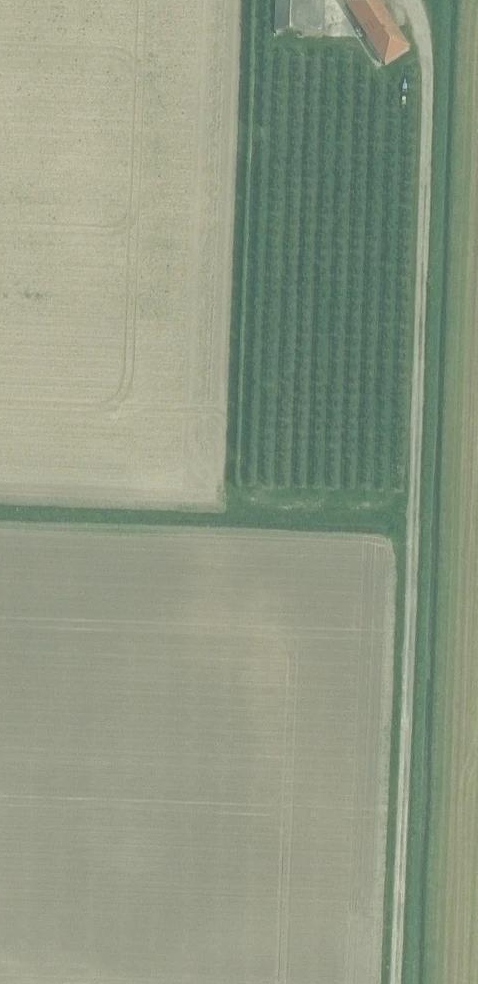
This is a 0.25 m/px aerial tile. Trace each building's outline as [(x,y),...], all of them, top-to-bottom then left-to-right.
[(323,0),(278,0),(277,35),(322,36),(323,0)] [(409,50),(377,0),(364,0),(346,5),(385,65),(409,50)]
